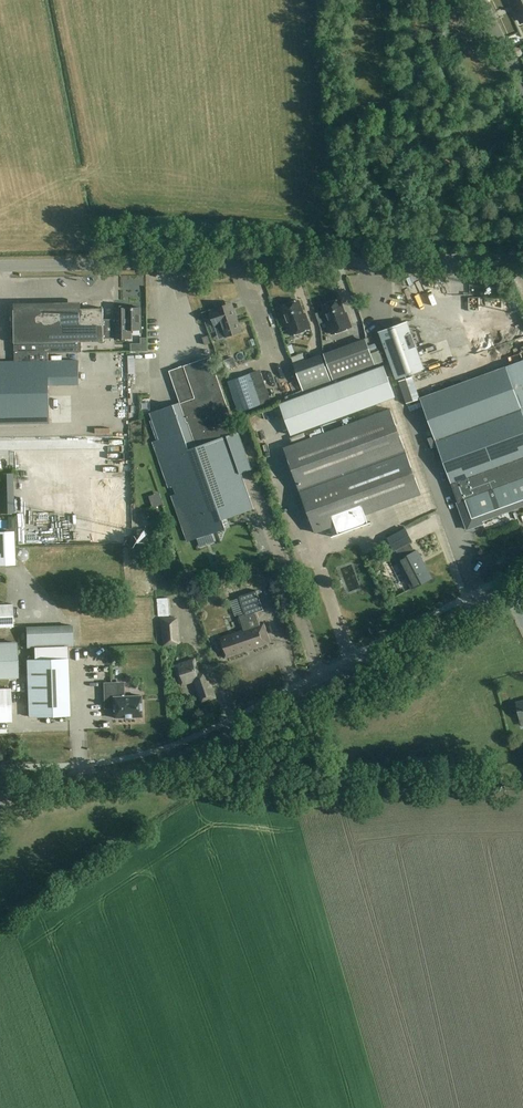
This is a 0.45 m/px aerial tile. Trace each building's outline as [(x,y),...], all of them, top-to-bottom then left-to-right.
[(511,4),(510,5),(513,12),(514,11),(520,23),(522,22),(522,0),(509,0),(511,4)] [(450,286),(434,288),(434,276),(418,277),(419,287),(400,289),(401,296),(422,294),(422,300),(451,298),(450,286)] [(344,313),(339,299),(323,305),(328,318),(326,319),(332,334),(351,327),(346,312),(344,313)] [(424,299),(406,305),(411,318),(428,311),(424,299)] [(303,314),(298,300),(282,306),(287,320),(285,320),(291,335),(310,328),(305,313),(303,314)] [(241,331),(231,303),(209,310),(201,313),(204,320),(211,317),(211,318),(216,331),(223,329),(226,336),(241,331)] [(114,306),(114,320),(103,320),(103,338),(114,338),(114,339),(131,339),(131,330),(140,330),(140,308),(125,308),(125,306),(114,306)] [(14,343),(62,342),(62,347),(71,347),(71,342),(103,341),(103,338),(103,320),(103,308),(13,310),(14,343)] [(407,321),(379,331),(396,378),(424,368),(407,321)] [(367,340),(324,356),(333,379),(375,363),(367,340)] [(322,354),(294,364),(303,389),(331,379),(322,354)] [(149,412),(159,439),(152,442),(187,541),(226,528),(223,519),(253,508),(241,473),(252,469),(238,431),(237,432),(210,356),(169,370),(180,402),(149,412)] [(234,356),(221,361),(225,371),(238,366),(234,356)] [(517,362),(454,385),(420,398),(434,435),(428,438),(431,447),(437,445),(459,502),(460,502),(463,510),(460,511),(466,526),(470,525),(471,528),(483,524),(482,520),(522,505),(522,359),(517,362)] [(48,360),(0,361),(0,423),(49,422),(48,360)] [(444,362),(445,368),(457,366),(456,360),(444,362)] [(441,363),(432,366),(434,373),(443,369),(441,363)] [(279,403),(291,434),(395,397),(383,365),(279,403)] [(249,374),(228,381),(238,413),(260,405),(254,388),(265,384),(261,373),(256,371),(249,374)] [(315,533),(331,527),(334,536),(369,523),(366,515),(421,494),(390,409),(284,447),(315,533)] [(86,422),(93,427),(101,416),(94,411),(86,422)] [(38,454),(37,440),(9,442),(10,456),(38,454)] [(387,538),(394,551),(396,550),(401,558),(397,560),(412,588),(431,578),(416,550),(412,553),(407,544),(412,542),(405,529),(387,538)] [(14,565),(13,531),(0,532),(0,565),(14,565)] [(208,557),(227,546),(220,534),(201,545),(208,557)] [(237,614),(242,629),(217,638),(224,658),(271,642),(264,622),(261,623),(257,611),(262,609),(256,591),(240,596),(241,598),(230,601),(235,614),(237,614)] [(157,598),(158,616),(171,615),(170,597),(157,598)] [(0,604),(0,627),(13,626),(12,604),(0,604)] [(159,625),(160,638),(163,637),(163,645),(181,644),(178,617),(173,617),(173,616),(160,617),(161,625),(159,625)] [(29,648),(76,646),(75,628),(28,630),(29,648)] [(18,677),(16,643),(0,643),(0,677),(18,677)] [(68,658),(26,660),(28,716),(69,715),(68,658)] [(201,702),(215,697),(206,668),(199,671),(194,658),(174,665),(181,685),(194,681),(201,702)] [(113,697),(113,718),(142,717),(141,695),(117,696),(117,682),(104,682),(104,698),(113,697)] [(11,721),(10,688),(0,688),(0,721),(11,721)]
